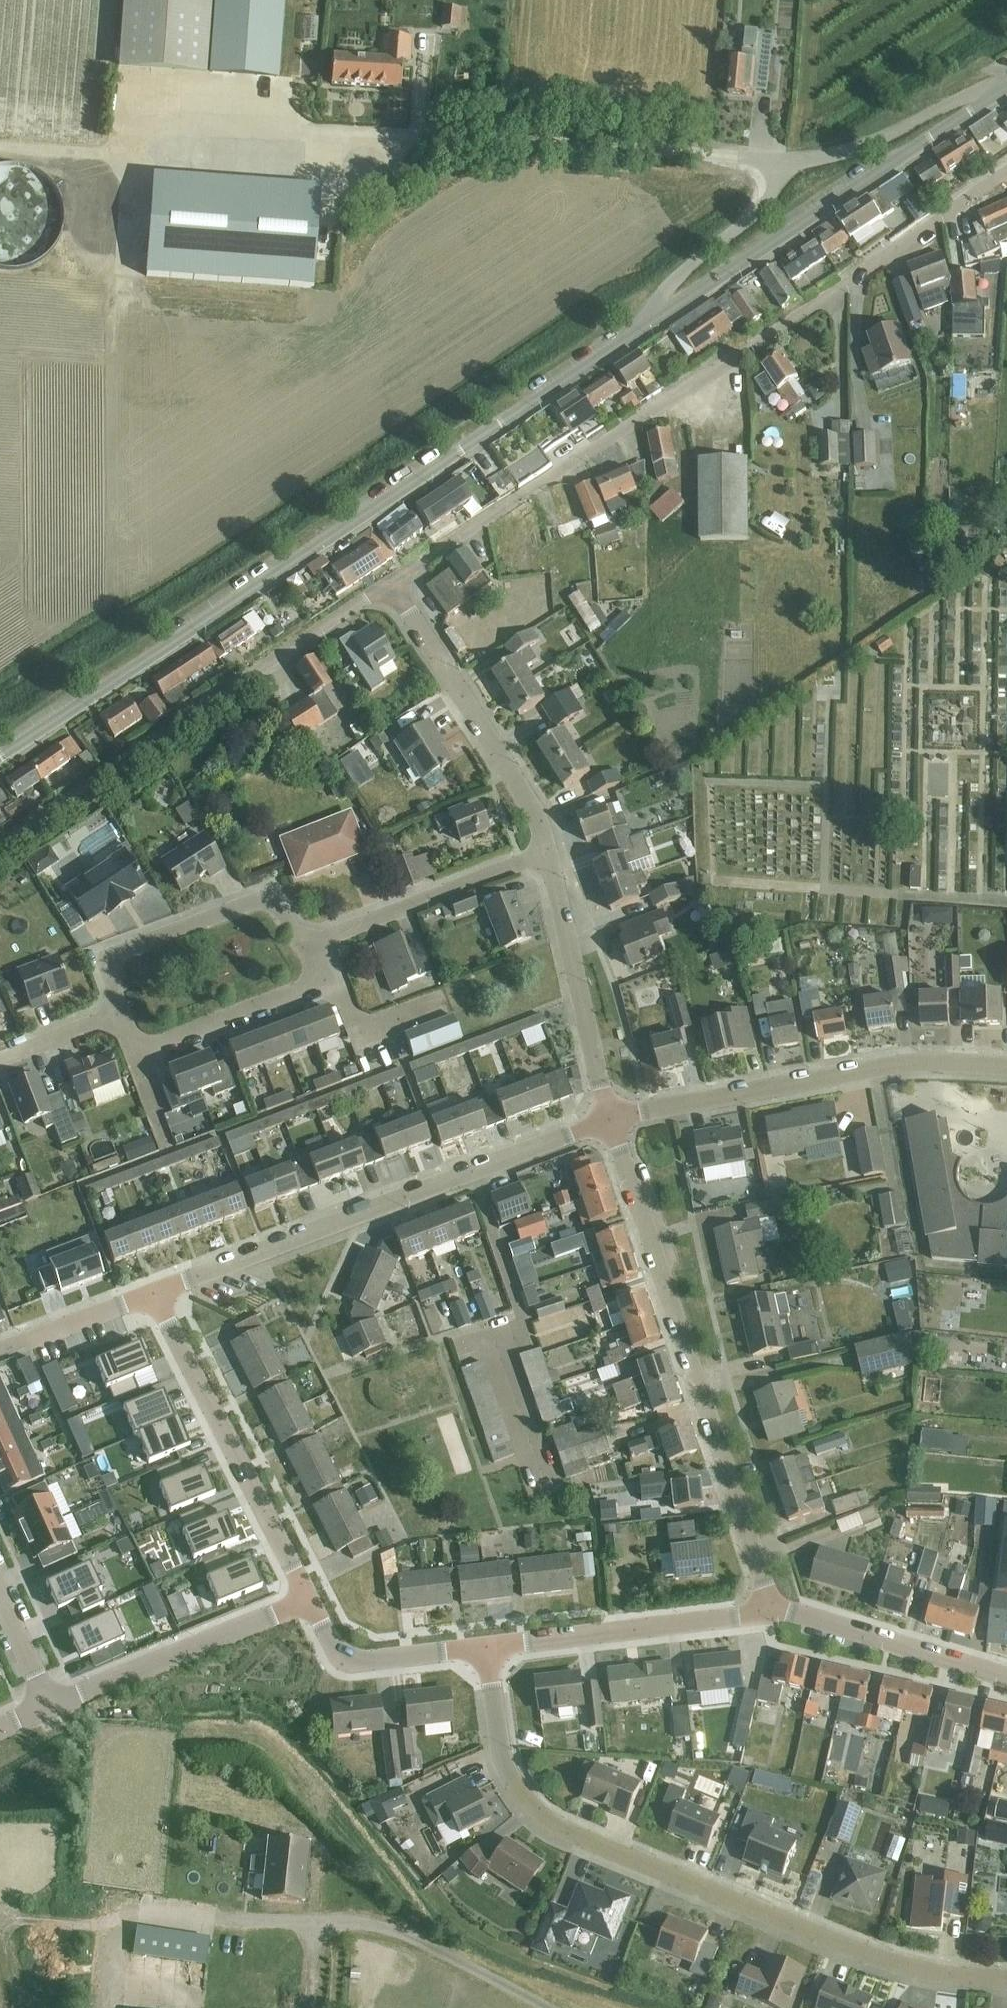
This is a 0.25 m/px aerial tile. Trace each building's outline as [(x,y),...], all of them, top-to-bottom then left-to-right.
[(119,66),(207,72),(212,0),(124,0),(119,66)] [(210,71),(213,72),(218,72),(262,75),(277,76),(278,67),(281,22),(283,0),(216,0),(210,71)] [(461,8),(443,6),(441,26),(460,28),(461,8)] [(378,60),(333,58),(332,84),(401,89),(402,63),(410,63),(412,38),(406,38),(407,31),(389,30),(388,37),(380,36),(378,60)] [(770,66),(773,35),(746,32),(743,62),(732,60),(729,94),(747,96),(747,92),(753,93),(753,91),(767,92),(770,66)] [(1006,127),(1006,129),(1006,113),(1000,118),(997,113),(971,131),(980,144),(1006,127)] [(950,143),(934,153),(935,153),(949,175),(980,155),(970,139),(967,142),(962,135),(950,143)] [(927,190),(944,180),(933,162),(916,173),(927,190)] [(63,218),(63,212),(62,205),(60,199),(57,193),(53,188),(49,183),(45,178),(40,174),(34,171),(28,169),(22,167),(15,166),(9,166),(2,166),(0,167),(0,270),(2,270),(9,271),(15,271),(22,270),(28,268),(34,265),(40,262),(45,258),(49,254),(53,249),(57,243),(60,237),(62,231),(63,225),(63,218)] [(880,190),(838,218),(842,224),(841,225),(847,234),(852,241),(863,234),(895,213),(891,207),(915,192),(904,175),(880,190)] [(148,252),(146,276),(188,279),(263,285),(314,288),(318,230),(321,189),(258,184),(153,177),(148,252)] [(969,242),(973,251),(978,260),(981,258),(986,257),(995,253),(1001,250),(999,246),(1006,242),(1006,202),(993,208),(979,214),(981,218),(982,222),(977,225),(974,226),(976,232),(979,237),(973,240),(969,242)] [(852,241),(841,225),(838,227),(834,220),(823,228),(826,234),(816,240),(828,257),(852,241)] [(828,257),(816,240),(795,254),(792,249),(781,255),(785,261),(781,263),(792,280),(828,257)] [(943,254),(910,266),(927,313),(949,304),(945,292),(953,289),(952,281),(943,254)] [(981,274),(1000,272),(1001,261),(981,264),(981,274)] [(761,275),(784,310),(800,300),(776,264),(761,275)] [(975,274),(953,276),(955,302),(954,335),(985,336),(985,308),(989,308),(989,302),(978,301),(975,274)] [(909,280),(895,285),(911,326),(924,321),(909,280)] [(745,317),(744,318),(750,327),(765,317),(747,289),(742,292),(738,285),(727,293),(728,294),(745,317)] [(745,317),(728,294),(715,303),(714,301),(671,330),(689,357),(732,327),(731,326),(744,318),(745,317)] [(878,358),(868,362),(873,377),(883,374),(912,365),(899,327),(870,336),(878,358)] [(972,355),(972,345),(955,345),(956,356),(972,355)] [(640,378),(652,396),(664,388),(641,352),(617,368),(629,386),(640,378)] [(767,374),(756,382),(767,398),(778,390),(792,411),(796,418),(807,411),(802,404),(789,385),(799,378),(783,354),(763,367),(767,374)] [(961,365),(973,365),(972,357),(961,357),(961,365)] [(606,371),(580,388),(595,410),(621,393),(606,371)] [(955,376),(955,388),(967,389),(968,377),(955,376)] [(595,410),(580,388),(554,406),(568,428),(595,410)] [(637,400),(631,390),(621,397),(627,407),(631,404),(637,400)] [(637,400),(631,404),(634,408),(635,409),(641,405),(640,404),(637,400)] [(850,466),(850,449),(849,426),(837,426),(838,436),(822,436),(822,466),(850,466)] [(659,481),(680,476),(670,432),(650,436),(659,481)] [(952,446),(965,446),(965,433),(952,433),(952,446)] [(855,436),(854,468),(875,468),(875,436),(855,436)] [(506,471),(518,489),(551,467),(540,449),(506,471)] [(489,453),(474,462),(487,482),(502,473),(489,453)] [(701,541),(750,540),(749,460),(701,460),(701,541)] [(628,469),(597,482),(606,503),(612,516),(629,509),(623,496),(637,489),(628,469)] [(435,495),(416,508),(429,528),(453,512),(454,511),(460,507),(472,500),(467,493),(459,480),(457,481),(454,476),(443,483),(433,491),(435,495)] [(584,529),(584,526),(569,484),(551,490),(563,525),(558,526),(562,537),(584,529)] [(592,524),(607,517),(593,484),(578,491),(592,524)] [(664,523),(686,503),(673,489),(652,509),(664,523)] [(386,518),(377,526),(380,530),(383,534),(382,534),(387,541),(394,552),(422,530),(416,521),(410,514),(410,513),(409,513),(406,509),(404,505),(386,518)] [(961,507),(951,507),(951,520),(961,520),(961,507)] [(617,524),(596,531),(601,546),(622,539),(617,524)] [(333,568),(331,569),(346,591),(367,577),(394,559),(372,528),(354,540),(360,549),(351,555),(333,568)] [(519,574),(538,572),(533,533),(513,536),(516,567),(518,567),(519,574)] [(444,576),(427,588),(447,617),(475,598),(493,585),(486,575),(469,552),(450,565),(454,569),(444,576)] [(314,577),(322,572),(320,571),(328,565),(324,559),(323,557),(315,562),(308,567),(312,573),(314,577)] [(303,585),(296,575),(286,582),(293,592),(299,588),(303,585)] [(634,583),(633,591),(643,592),(644,584),(634,583)] [(544,618),(538,609),(527,616),(532,625),(544,618)] [(252,615),(245,620),(244,619),(216,638),(218,641),(212,646),(221,659),(255,636),(254,634),(261,629),(252,615)] [(275,638),(284,633),(279,626),(271,631),(275,638)] [(340,643),(373,693),(387,684),(379,671),(396,660),(375,627),(355,640),(352,635),(340,643)] [(508,695),(533,680),(525,668),(538,659),(530,647),(540,642),(533,631),(507,648),(513,658),(518,655),(520,659),(495,674),(508,695)] [(887,637),(876,645),(882,654),(894,646),(887,637)] [(206,644),(152,680),(173,711),(193,698),(183,683),(217,661),(206,644)] [(315,659),(298,671),(315,697),(286,716),(302,739),(339,715),(323,691),(333,685),(315,659)] [(346,675),(350,682),(356,678),(352,672),(346,675)] [(546,701),(533,680),(508,695),(521,716),(546,701)] [(578,686),(571,690),(577,701),(585,696),(578,686)] [(550,718),(577,701),(571,690),(544,707),(550,718)] [(154,696),(138,706),(150,724),(166,714),(154,696)] [(128,699),(102,717),(116,737),(142,720),(128,699)] [(577,701),(550,718),(557,729),(584,712),(577,701)] [(367,719),(351,728),(359,741),(375,732),(367,719)] [(429,722),(394,745),(411,770),(414,768),(422,781),(429,791),(444,781),(438,771),(451,763),(437,741),(441,739),(429,722)] [(566,731),(539,748),(552,769),(579,752),(566,731)] [(384,733),(371,741),(377,751),(390,742),(384,733)] [(68,738),(29,765),(41,781),(80,755),(68,738)] [(356,751),(340,762),(349,775),(365,764),(356,751)] [(579,752),(552,769),(565,789),(592,772),(579,752)] [(690,775),(689,763),(670,771),(675,782),(690,775)] [(41,781),(29,765),(6,780),(18,797),(41,781)] [(595,794),(624,782),(619,771),(590,783),(595,794)] [(1,811),(3,809),(15,801),(7,790),(1,780),(0,780),(0,809),(1,811)] [(329,785),(336,799),(348,793),(342,780),(329,785)] [(15,801),(3,809),(11,821),(23,813),(15,801)] [(187,802),(175,810),(185,827),(198,818),(187,802)] [(426,804),(418,809),(422,815),(430,810),(426,804)] [(581,817),(578,818),(586,841),(589,840),(600,836),(605,849),(631,839),(626,827),(622,816),(618,818),(614,805),(581,817)] [(461,841),(489,830),(479,806),(464,811),(463,807),(449,813),(450,814),(435,819),(440,831),(454,826),(461,841)] [(284,841),(299,879),(302,877),(308,878),(314,875),(318,871),(366,852),(351,814),(284,841)] [(412,855),(399,860),(388,834),(381,836),(392,863),(393,863),(404,889),(422,882),(422,880),(435,874),(426,854),(413,859),(412,855)] [(608,859),(594,864),(603,888),(633,877),(630,866),(652,858),(644,835),(634,838),(631,839),(605,849),(608,859)] [(211,879),(225,870),(205,837),(163,863),(181,892),(198,882),(197,882),(208,874),(211,879)] [(34,856),(26,861),(35,876),(44,871),(57,862),(48,847),(34,856)] [(124,851),(67,888),(89,922),(106,911),(109,916),(133,900),(130,895),(146,885),(124,851)] [(162,865),(153,871),(158,880),(167,874),(162,865)] [(911,867),(910,888),(921,888),(921,867),(911,867)] [(633,877),(603,888),(611,910),(641,899),(637,888),(648,884),(644,873),(633,877)] [(652,893),(657,906),(695,891),(695,877),(652,893)] [(472,893),(450,902),(456,916),(478,908),(472,893)] [(485,905),(502,950),(530,939),(520,911),(522,911),(515,894),(485,905)] [(659,938),(673,932),(665,910),(622,926),(627,938),(624,940),(634,968),(666,955),(659,938)] [(923,910),(923,925),(937,925),(938,910),(923,910)] [(76,913),(64,920),(70,929),(81,922),(76,913)] [(374,946),(392,993),(407,987),(406,983),(431,973),(421,946),(409,951),(403,935),(374,946)] [(781,940),(764,944),(767,958),(784,954),(781,940)] [(57,957),(19,972),(33,1009),(46,1004),(45,999),(70,990),(57,957)] [(902,973),(909,972),(907,957),(888,960),(892,992),(904,990),(902,973)] [(972,957),(962,957),(962,971),(972,971),(972,957)] [(948,959),(949,991),(962,990),(961,958),(948,959)] [(859,978),(858,965),(849,966),(850,978),(859,978)] [(616,975),(622,1000),(652,993),(646,968),(616,975)] [(1,979),(7,993),(16,990),(11,975),(1,979)] [(963,994),(963,1023),(975,1023),(975,1026),(1002,1026),(1002,994),(987,994),(987,978),(962,978),(963,994)] [(423,991),(428,1005),(440,1001),(436,987),(423,991)] [(818,1041),(847,1036),(842,1011),(823,1015),(818,991),(799,994),(803,1019),(814,1017),(818,1041)] [(765,995),(754,997),(758,1017),(769,1015),(775,1048),(800,1044),(792,1001),(768,1006),(765,995)] [(680,1029),(692,1026),(684,996),(671,999),(680,1029)] [(922,1028),(951,1027),(951,996),(922,996),(922,1028)] [(869,1031),(896,1027),(892,997),(864,1000),(869,1031)] [(330,1008),(306,1018),(316,1045),(341,1036),(330,1008)] [(713,1059),(756,1049),(747,1010),(719,1016),(721,1023),(705,1026),(713,1059)] [(498,1031),(501,1039),(543,1023),(540,1015),(498,1031)] [(442,1021),(450,1043),(462,1038),(454,1016),(442,1021)] [(316,1045),(306,1018),(280,1027),(290,1055),(316,1045)] [(450,1043),(442,1021),(429,1025),(438,1048),(450,1043)] [(438,1048),(429,1025),(405,1035),(413,1057),(438,1048)] [(290,1055),(280,1027),(255,1037),(265,1064),(290,1055)] [(501,1039),(498,1031),(465,1043),(469,1052),(501,1039)] [(654,1042),(662,1072),(689,1065),(681,1035),(654,1042)] [(265,1064),(255,1037),(229,1046),(239,1074),(265,1064)] [(465,1043),(432,1056),(436,1065),(469,1052),(465,1043)] [(65,1066),(80,1103),(93,1098),(91,1092),(120,1080),(110,1054),(81,1065),(79,1060),(65,1066)] [(189,1061),(201,1092),(212,1088),(215,1097),(236,1089),(226,1062),(214,1066),(210,1054),(189,1061)] [(436,1065),(432,1056),(408,1065),(412,1074),(424,1069),(435,1065),(436,1065)] [(173,1082),(162,1086),(172,1113),(204,1101),(201,1092),(189,1061),(169,1069),(173,1082)] [(435,1065),(424,1069),(429,1082),(440,1078),(435,1065)] [(348,1078),(359,1073),(356,1066),(345,1070),(348,1078)] [(379,1076),(383,1085),(405,1077),(401,1068),(379,1076)] [(564,1071),(520,1088),(530,1113),(574,1096),(564,1071)] [(327,1077),(330,1086),(343,1081),(340,1072),(327,1077)] [(61,1145),(78,1139),(75,1134),(70,1119),(60,1094),(45,1099),(37,1076),(10,1087),(25,1124),(42,1118),(46,1129),(54,1126),(61,1145)] [(383,1085),(379,1076),(346,1089),(349,1098),(383,1085)] [(330,1086),(327,1077),(314,1083),(318,1091),(330,1086)] [(261,1102),(284,1093),(279,1081),(256,1090),(261,1102)] [(520,1088),(487,1100),(497,1126),(530,1113),(520,1088)] [(346,1089),(313,1101),(317,1111),(349,1098),(346,1089)] [(277,1096),(280,1106),(294,1100),(291,1091),(277,1096)] [(280,1106),(277,1096),(264,1101),(268,1111),(280,1106)] [(448,1100),(427,1108),(432,1121),(431,1121),(441,1147),(464,1139),(454,1113),(453,1113),(448,1100)] [(497,1126),(487,1100),(454,1113),(464,1139),(497,1126)] [(317,1111),(313,1101),(281,1114),(284,1123),(317,1111)] [(232,1106),(236,1118),(248,1114),(244,1102),(232,1106)] [(774,1153),(841,1141),(835,1108),(768,1120),(774,1153)] [(284,1123),(281,1114),(248,1126),(251,1136),(284,1123)] [(80,1115),(70,1119),(75,1134),(86,1130),(80,1115)] [(398,1125),(408,1152),(430,1143),(420,1117),(398,1125)] [(1001,1206),(995,1208),(988,1208),(981,1206),(975,1203),(969,1199),(965,1194),(962,1188),(961,1181),(961,1174),(962,1167),(966,1161),(954,1153),(949,1122),(939,1124),(938,1118),(908,1123),(931,1259),(1006,1267),(1006,1203),(1001,1206)] [(398,1125),(365,1138),(375,1164),(408,1152),(398,1125)] [(251,1136),(248,1126),(224,1135),(228,1145),(239,1140),(250,1136),(251,1136)] [(704,1170),(733,1164),(735,1178),(748,1176),(745,1162),(747,1161),(741,1129),(711,1135),(710,1132),(697,1134),(704,1170)] [(865,1178),(884,1174),(876,1130),(857,1134),(865,1178)] [(253,1143),(250,1136),(239,1140),(242,1147),(253,1143)] [(137,1144),(142,1158),(156,1152),(151,1138),(137,1144)] [(196,1146),(199,1155),(221,1147),(218,1138),(196,1146)] [(365,1138),(333,1150),(342,1176),(375,1164),(365,1138)] [(196,1146),(174,1155),(178,1164),(199,1155),(196,1146)] [(342,1176),(333,1150),(300,1162),(310,1189),(342,1176)] [(174,1155),(153,1163),(156,1172),(178,1164),(174,1155)] [(118,1157),(92,1167),(96,1175),(122,1165),(118,1157)] [(582,1199),(609,1191),(601,1167),(592,1170),(588,1158),(570,1164),(582,1199)] [(300,1162),(267,1175),(277,1201),(310,1189),(300,1162)] [(156,1172),(153,1163),(131,1171),(134,1180),(156,1172)] [(134,1180),(131,1171),(108,1180),(112,1189),(134,1180)] [(26,1203),(41,1198),(32,1174),(17,1180),(26,1203)] [(277,1201),(267,1175),(244,1183),(254,1210),(277,1201)] [(112,1189),(108,1180),(86,1188),(89,1197),(112,1189)] [(524,1198),(519,1185),(506,1190),(491,1196),(495,1208),(501,1224),(530,1213),(524,1198)] [(214,1195),(224,1221),(247,1212),(237,1186),(214,1195)] [(567,1191),(555,1196),(559,1208),(571,1204),(567,1191)] [(617,1214),(609,1191),(571,1204),(559,1208),(562,1217),(578,1212),(583,1226),(617,1214)] [(700,1192),(694,1200),(708,1209),(713,1201),(700,1192)] [(880,1198),(886,1229),(907,1225),(901,1194),(880,1198)] [(224,1221),(214,1195),(193,1203),(203,1229),(224,1221)] [(25,1215),(19,1197),(0,1204),(0,1224),(25,1215)] [(760,1219),(785,1213),(782,1199),(748,1207),(751,1220),(746,1221),(747,1224),(717,1230),(729,1284),(759,1277),(753,1250),(766,1246),(760,1219)] [(203,1229),(193,1203),(171,1211),(181,1237),(203,1229)] [(467,1206),(443,1215),(454,1243),(478,1234),(467,1206)] [(181,1237),(171,1211),(150,1220),(159,1245),(181,1237)] [(515,1223),(521,1242),(530,1239),(547,1233),(541,1214),(515,1223)] [(443,1215),(419,1224),(430,1253),(454,1243),(443,1215)] [(150,1220),(127,1228),(137,1254),(159,1245),(150,1220)] [(430,1253),(419,1224),(395,1234),(397,1238),(404,1257),(406,1262),(430,1253)] [(137,1254),(127,1228),(104,1237),(114,1263),(137,1254)] [(595,1266),(630,1254),(622,1230),(596,1239),(594,1231),(550,1246),(554,1258),(585,1248),(588,1255),(592,1254),(595,1266)] [(404,1257),(397,1238),(384,1243),(380,1250),(378,1249),(375,1254),(366,1250),(355,1273),(386,1288),(399,1259),(404,1257)] [(530,1239),(521,1242),(508,1246),(512,1258),(534,1251),(530,1239)] [(61,1292),(102,1276),(92,1249),(50,1265),(51,1266),(37,1272),(45,1292),(59,1287),(61,1292)] [(638,1278),(630,1254),(595,1266),(603,1290),(638,1278)] [(908,1261),(890,1265),(894,1283),(912,1279),(908,1261)] [(477,1272),(467,1276),(470,1285),(481,1282),(477,1272)] [(386,1288),(355,1273),(344,1298),(354,1302),(352,1307),(354,1308),(350,1315),(356,1329),(376,1320),(373,1315),(386,1288)] [(524,1273),(515,1276),(520,1291),(522,1291),(529,1288),(524,1273)] [(403,1279),(409,1294),(416,1291),(411,1276),(403,1279)] [(446,1295),(456,1291),(453,1281),(442,1286),(446,1295)] [(395,1284),(392,1290),(402,1294),(405,1288),(395,1284)] [(446,1295),(442,1286),(434,1289),(437,1298),(446,1295)] [(590,1303),(603,1298),(599,1286),(586,1290),(590,1303)] [(529,1288),(522,1291),(528,1309),(533,1307),(539,1305),(533,1287),(529,1288)] [(422,1304),(432,1300),(429,1291),(419,1295),(422,1304)] [(483,1320),(496,1316),(487,1293),(474,1298),(483,1320)] [(791,1315),(786,1293),(741,1302),(753,1358),(789,1350),(792,1362),(819,1355),(816,1342),(796,1346),(789,1316),(791,1315)] [(624,1326),(651,1317),(643,1294),(617,1303),(624,1326)] [(538,1320),(564,1311),(560,1298),(539,1305),(533,1307),(538,1320)] [(607,1311),(603,1298),(590,1303),(594,1315),(607,1311)] [(450,1305),(460,1328),(472,1324),(463,1300),(450,1305)] [(387,1322),(390,1329),(407,1323),(404,1315),(387,1322)] [(909,1316),(897,1319),(900,1333),(913,1330),(909,1316)] [(244,1367),(274,1351),(257,1317),(238,1326),(243,1337),(232,1343),(244,1367)] [(608,1357),(602,1359),(605,1367),(611,1365),(624,1361),(635,1357),(632,1350),(659,1341),(651,1317),(624,1326),(629,1338),(616,1343),(616,1344),(618,1349),(610,1352),(607,1353),(608,1357)] [(376,1320),(356,1329),(344,1333),(354,1358),(364,1353),(366,1359),(388,1349),(376,1320)] [(413,1328),(417,1339),(426,1336),(422,1325),(413,1328)] [(907,1337),(889,1342),(858,1350),(865,1377),(896,1369),(914,1365),(907,1337)] [(114,1355),(95,1363),(101,1375),(106,1390),(108,1389),(112,1397),(114,1402),(115,1402),(121,1400),(139,1392),(136,1385),(133,1379),(144,1374),(151,1371),(146,1358),(143,1352),(140,1344),(114,1355)] [(523,1368),(543,1361),(539,1349),(519,1356),(523,1368)] [(287,1377),(274,1351),(244,1367),(255,1389),(266,1383),(268,1387),(287,1377)] [(617,1398),(672,1379),(664,1356),(637,1366),(641,1376),(613,1386),(617,1398)] [(28,1388),(40,1382),(30,1358),(17,1363),(28,1388)] [(465,1380),(486,1373),(482,1361),(461,1369),(465,1380)] [(543,1361),(523,1368),(527,1379),(547,1372),(543,1361)] [(65,1383),(56,1364),(42,1370),(50,1389),(65,1383)] [(618,1379),(613,1366),(597,1371),(601,1385),(618,1379)] [(560,1381),(556,1370),(548,1373),(551,1383),(552,1384),(560,1381)] [(548,1373),(547,1372),(527,1379),(531,1390),(551,1383),(548,1373)] [(486,1373),(465,1380),(469,1391),(490,1384),(486,1373)] [(922,1373),(921,1385),(932,1386),(933,1374),(922,1373)] [(287,1377),(268,1387),(271,1392),(260,1398),(271,1420),(301,1404),(287,1377)] [(680,1404),(672,1379),(617,1398),(622,1411),(649,1402),(653,1413),(680,1404)] [(40,1382),(28,1388),(32,1396),(44,1390),(40,1382)] [(551,1383),(531,1390),(535,1402),(556,1395),(552,1384),(551,1383)] [(494,1395),(490,1384),(469,1391),(472,1402),(494,1395)] [(791,1387),(761,1396),(766,1412),(764,1413),(773,1441),(804,1431),(803,1427),(808,1425),(803,1409),(798,1411),(791,1387)] [(20,1399),(29,1395),(26,1388),(17,1392),(20,1399)] [(174,1420),(169,1406),(169,1407),(163,1392),(123,1409),(134,1437),(178,1419),(178,1418),(174,1420)] [(327,1392),(319,1397),(324,1407),(333,1403),(327,1392)] [(498,1407),(494,1395),(472,1402),(476,1414),(498,1407)] [(559,1404),(556,1395),(535,1402),(539,1413),(560,1406),(559,1404)] [(8,1396),(0,1400),(0,1431),(20,1423),(8,1396)] [(560,1406),(564,1417),(574,1413),(570,1400),(559,1404),(560,1406)] [(315,1432),(301,1404),(271,1420),(283,1444),(295,1438),(297,1441),(315,1432)] [(564,1417),(560,1406),(539,1413),(544,1424),(564,1417)] [(501,1418),(498,1407),(476,1414),(480,1425),(501,1418)] [(38,1414),(29,1419),(32,1426),(42,1421),(38,1414)] [(66,1423),(72,1438),(86,1432),(80,1417),(66,1423)] [(505,1429),(501,1418),(480,1425),(484,1436),(505,1429)] [(178,1419),(134,1437),(135,1437),(138,1436),(143,1450),(149,1464),(169,1455),(190,1447),(186,1436),(179,1419),(178,1419)] [(0,1431),(0,1463),(32,1449),(20,1423),(0,1431)] [(553,1443),(577,1434),(573,1423),(549,1432),(553,1443)] [(669,1460),(696,1451),(687,1425),(628,1444),(632,1457),(664,1446),(669,1460)] [(577,1434),(553,1443),(565,1478),(589,1470),(586,1459),(610,1451),(601,1426),(577,1434)] [(505,1429),(484,1436),(489,1450),(510,1442),(505,1429)] [(922,1434),(920,1451),(951,1454),(953,1437),(952,1437),(952,1434),(923,1431),(923,1434),(922,1434)] [(315,1432),(297,1441),(299,1446),(287,1452),(299,1474),(329,1459),(315,1432)] [(845,1434),(814,1445),(817,1456),(848,1446),(845,1434)] [(50,1440),(40,1445),(44,1452),(53,1448),(50,1440)] [(451,1465),(466,1462),(460,1440),(446,1444),(451,1465)] [(514,1455),(510,1442),(489,1450),(493,1463),(514,1455)] [(32,1449),(0,1463),(0,1482),(5,1493),(44,1476),(32,1449)] [(782,1495),(818,1483),(809,1456),(773,1467),(782,1495)] [(343,1486),(329,1459),(299,1474),(310,1497),(323,1491),(325,1496),(343,1486)] [(158,1471),(156,1472),(161,1485),(159,1486),(170,1513),(203,1500),(215,1495),(209,1482),(207,1475),(205,1470),(204,1468),(199,1470),(195,1472),(190,1474),(186,1475),(183,1468),(180,1462),(158,1471)] [(92,1465),(83,1469),(89,1481),(98,1477),(92,1465)] [(107,1489),(118,1484),(113,1473),(102,1478),(107,1489)] [(675,1509),(702,1505),(698,1480),(672,1484),(671,1473),(655,1475),(642,1477),(639,1477),(642,1500),(673,1496),(675,1509)] [(823,1497),(818,1483),(782,1495),(791,1522),(827,1510),(823,1497)] [(45,1485),(13,1499),(18,1511),(14,1513),(24,1536),(60,1520),(71,1515),(57,1484),(47,1489),(45,1485)] [(343,1486),(325,1496),(328,1501),(315,1507),(327,1529),(357,1513),(343,1486)] [(376,1501),(369,1486),(356,1493),(363,1508),(376,1501)] [(909,1488),(909,1503),(942,1503),(942,1489),(909,1488)] [(108,1491),(98,1496),(101,1503),(102,1505),(112,1500),(108,1491)] [(859,1493),(832,1502),(837,1516),(863,1507),(859,1493)] [(651,1499),(635,1501),(636,1511),(652,1510),(651,1499)] [(613,1501),(599,1503),(601,1521),(616,1519),(613,1501)] [(973,1505),(959,1502),(955,1517),(970,1521),(973,1505)] [(978,1502),(976,1527),(998,1528),(999,1503),(978,1502)] [(101,1503),(87,1509),(92,1521),(106,1514),(102,1505),(101,1503)] [(191,1513),(179,1518),(184,1531),(184,1532),(182,1532),(194,1560),(238,1541),(233,1528),(230,1521),(227,1514),(222,1516),(218,1518),(209,1521),(206,1514),(204,1508),(191,1513)] [(659,1509),(642,1511),(643,1522),(660,1520),(659,1509)] [(945,1509),(908,1510),(908,1519),(945,1519),(945,1510),(945,1509)] [(866,1510),(859,1513),(864,1527),(872,1524),(866,1510)] [(357,1513),(327,1529),(338,1551),(347,1547),(353,1559),(375,1548),(357,1513)] [(76,1554),(60,1520),(24,1536),(34,1559),(39,1557),(44,1569),(76,1554)] [(896,1521),(892,1536),(900,1539),(905,1524),(896,1521)] [(995,1594),(1006,1595),(1006,1522),(1003,1522),(995,1588),(995,1594)] [(677,1578),(710,1574),(707,1549),(693,1550),(690,1523),(670,1526),(677,1578)] [(381,1548),(392,1543),(386,1532),(376,1537),(381,1548)] [(493,1535),(479,1537),(480,1548),(494,1546),(493,1535)] [(576,1535),(576,1544),(590,1543),(590,1535),(576,1535)] [(608,1560),(623,1558),(620,1535),(604,1537),(608,1560)] [(525,1550),(538,1549),(537,1536),(524,1537),(525,1550)] [(128,1539),(116,1544),(121,1556),(134,1550),(128,1539)] [(477,1546),(461,1548),(463,1564),(479,1562),(477,1546)] [(394,1549),(380,1556),(382,1567),(383,1572),(385,1588),(386,1602),(400,1600),(401,1612),(427,1609),(423,1573),(398,1576),(398,1568),(396,1569),(394,1549)] [(822,1549),(812,1580),(860,1594),(869,1564),(822,1549)] [(663,1576),(661,1552),(651,1553),(654,1577),(663,1576)] [(931,1582),(939,1556),(926,1552),(919,1578),(931,1582)] [(228,1554),(203,1564),(208,1578),(206,1579),(217,1606),(262,1588),(257,1574),(254,1568),(251,1560),(246,1563),(242,1564),(239,1565),(233,1568),(230,1560),(228,1554)] [(591,1554),(582,1555),(585,1576),(594,1575),(591,1554)] [(568,1555),(543,1558),(547,1594),(573,1590),(571,1577),(584,1576),(582,1555),(568,1556),(568,1555)] [(519,1562),(513,1563),(515,1584),(522,1583),(523,1597),(547,1594),(543,1558),(519,1561),(519,1562)] [(168,1578),(160,1562),(149,1567),(156,1582),(168,1578)] [(508,1562),(484,1565),(487,1601),(513,1598),(511,1585),(515,1584),(513,1563),(508,1564),(508,1562)] [(46,1584),(52,1597),(58,1611),(63,1609),(77,1602),(83,1614),(83,1615),(97,1608),(100,1607),(103,1606),(104,1605),(101,1600),(98,1593),(101,1591),(102,1591),(90,1564),(89,1565),(46,1584)] [(459,1570),(453,1570),(456,1592),(461,1591),(463,1604),(487,1601),(484,1565),(458,1568),(459,1570)] [(907,1619),(915,1595),(900,1591),(906,1573),(892,1569),(879,1611),(907,1619)] [(448,1570),(423,1573),(427,1609),(453,1605),(451,1592),(456,1592),(453,1570),(448,1571),(448,1570)] [(954,1572),(949,1588),(961,1592),(966,1576),(954,1572)] [(154,1584),(143,1589),(147,1600),(159,1595),(154,1584)] [(993,1608),(995,1594),(995,1588),(982,1586),(979,1607),(993,1608)] [(958,1605),(950,1632),(973,1639),(981,1612),(978,1611),(972,1609),(976,1596),(962,1592),(958,1605)] [(190,1616),(180,1593),(167,1599),(176,1622),(177,1621),(189,1616),(190,1616)] [(995,1594),(993,1608),(989,1640),(1006,1643),(1006,1595),(995,1594)] [(950,1632),(958,1605),(935,1598),(927,1625),(950,1632)] [(74,1631),(68,1633),(74,1645),(77,1652),(81,1659),(85,1658),(87,1657),(89,1656),(100,1651),(107,1647),(108,1649),(112,1657),(113,1660),(126,1654),(123,1649),(120,1642),(124,1640),(118,1628),(112,1614),(101,1619),(97,1620),(81,1628),(74,1631)] [(697,1660),(701,1692),(744,1686),(740,1655),(697,1660)] [(762,1677),(759,1693),(757,1701),(779,1707),(784,1686),(804,1691),(811,1664),(786,1658),(783,1669),(778,1667),(775,1680),(762,1677)] [(614,1703),(676,1697),(672,1664),(611,1670),(614,1703)] [(842,1699),(848,1672),(823,1666),(817,1693),(842,1699)] [(872,1677),(848,1672),(842,1699),(866,1704),(872,1677)] [(580,1675),(537,1680),(541,1712),(559,1709),(561,1718),(573,1717),(572,1708),(584,1706),(580,1675)] [(904,1713),(910,1686),(886,1680),(880,1708),(904,1713)] [(592,1730),(604,1728),(598,1684),(586,1685),(592,1730)] [(935,1692),(910,1686),(904,1713),(928,1719),(935,1692)] [(404,1695),(408,1727),(452,1722),(448,1690),(404,1695)] [(747,1690),(738,1726),(750,1729),(757,1701),(759,1693),(753,1691),(747,1690)] [(703,1705),(701,1692),(686,1693),(688,1707),(703,1705)] [(935,1720),(933,1732),(930,1744),(929,1748),(928,1749),(950,1754),(957,1726),(969,1728),(975,1701),(951,1696),(945,1723),(935,1720)] [(335,1735),(382,1730),(378,1698),(331,1704),(335,1735)] [(806,1716),(817,1719),(820,1706),(809,1704),(806,1716)] [(1006,1731),(1006,1708),(988,1704),(982,1732),(994,1735),(991,1747),(993,1747),(989,1760),(1000,1763),(1006,1731)] [(673,1709),(677,1739),(692,1738),(689,1708),(673,1709)] [(867,1730),(870,1718),(859,1715),(856,1728),(867,1730)] [(881,1720),(870,1718),(867,1730),(878,1733),(881,1720)] [(738,1726),(733,1746),(745,1749),(750,1729),(738,1726)] [(930,1744),(933,1732),(921,1729),(919,1742),(930,1744)] [(396,1733),(401,1774),(421,1772),(420,1760),(413,1760),(409,1731),(396,1733)] [(401,1774),(396,1733),(382,1735),(388,1783),(401,1781),(401,1774)] [(924,1770),(928,1749),(929,1748),(915,1745),(911,1766),(924,1770)] [(970,1748),(964,1775),(977,1778),(983,1751),(970,1748)] [(726,1753),(725,1763),(741,1764),(743,1754),(726,1753)] [(649,1762),(644,1773),(655,1778),(660,1766),(649,1762)] [(666,1763),(661,1774),(674,1780),(678,1768),(666,1763)] [(589,1765),(582,1780),(590,1783),(584,1798),(613,1810),(612,1814),(627,1820),(642,1784),(597,1766),(596,1768),(589,1765)] [(736,1771),(733,1779),(747,1785),(750,1777),(736,1771)] [(753,1785),(770,1789),(774,1777),(757,1772),(753,1785)] [(466,1777),(426,1798),(441,1826),(451,1820),(459,1835),(489,1819),(475,1790),(473,1791),(466,1777)] [(867,1789),(869,1781),(856,1778),(854,1786),(867,1789)] [(721,1817),(684,1802),(687,1792),(671,1785),(663,1804),(678,1810),(669,1832),(695,1842),(695,1843),(708,1849),(721,1817)] [(394,1811),(408,1805),(401,1788),(370,1802),(381,1825),(397,1818),(394,1811)] [(922,1800),(919,1813),(934,1816),(948,1819),(950,1807),(936,1804),(922,1800)] [(862,1811),(839,1803),(827,1839),(849,1847),(857,1824),(862,1811)] [(750,1810),(738,1840),(751,1845),(744,1860),(768,1870),(767,1873),(783,1879),(796,1845),(777,1838),(776,1839),(771,1830),(775,1820),(750,1810)] [(992,1814),(990,1822),(1001,1825),(1003,1817),(992,1814)] [(987,1842),(993,1843),(1006,1846),(1006,1827),(997,1825),(991,1823),(987,1842)] [(960,1830),(959,1845),(974,1847),(976,1832),(960,1830)] [(890,1860),(896,1836),(884,1833),(878,1857),(890,1860)] [(477,1845),(460,1860),(471,1873),(480,1879),(487,1869),(523,1893),(543,1863),(506,1839),(492,1860),(486,1856),(477,1845)] [(251,1872),(265,1873),(263,1900),(304,1904),(309,1844),(268,1840),(266,1858),(252,1857),(251,1872)] [(847,1860),(833,1900),(853,1907),(853,1905),(873,1912),(878,1896),(879,1897),(886,1876),(870,1871),(871,1868),(847,1860)] [(450,1868),(440,1876),(447,1884),(457,1876),(450,1868)] [(917,1879),(912,1928),(942,1932),(944,1915),(964,1918),(969,1878),(948,1876),(946,1887),(933,1885),(933,1880),(917,1879)] [(545,1927),(535,1949),(550,1955),(556,1941),(572,1948),(577,1935),(580,1927),(584,1933),(591,1936),(597,1934),(613,1941),(616,1932),(630,1899),(617,1894),(615,1900),(581,1886),(570,1913),(553,1907),(546,1924),(545,1927)] [(980,1931),(985,1932),(990,1928),(990,1922),(986,1917),(980,1917),(976,1921),(976,1927),(980,1931)] [(694,1928),(670,1918),(657,1949),(694,1964),(690,1972),(707,1979),(719,1949),(704,1943),(709,1931),(695,1926),(694,1928)] [(206,1964),(210,1940),(137,1929),(133,1953),(206,1964)] [(738,1992),(776,2007),(788,2007),(804,1971),(774,1958),(767,1976),(748,1969),(738,1992)] [(695,1980),(689,1994),(701,1999),(707,1985),(695,1980)] [(819,2007),(870,2007),(873,2000),(844,1989),(845,1987),(830,1981),(819,2007)] [(708,2004),(706,2007),(719,2007),(721,2001),(711,1997),(708,2004)]
